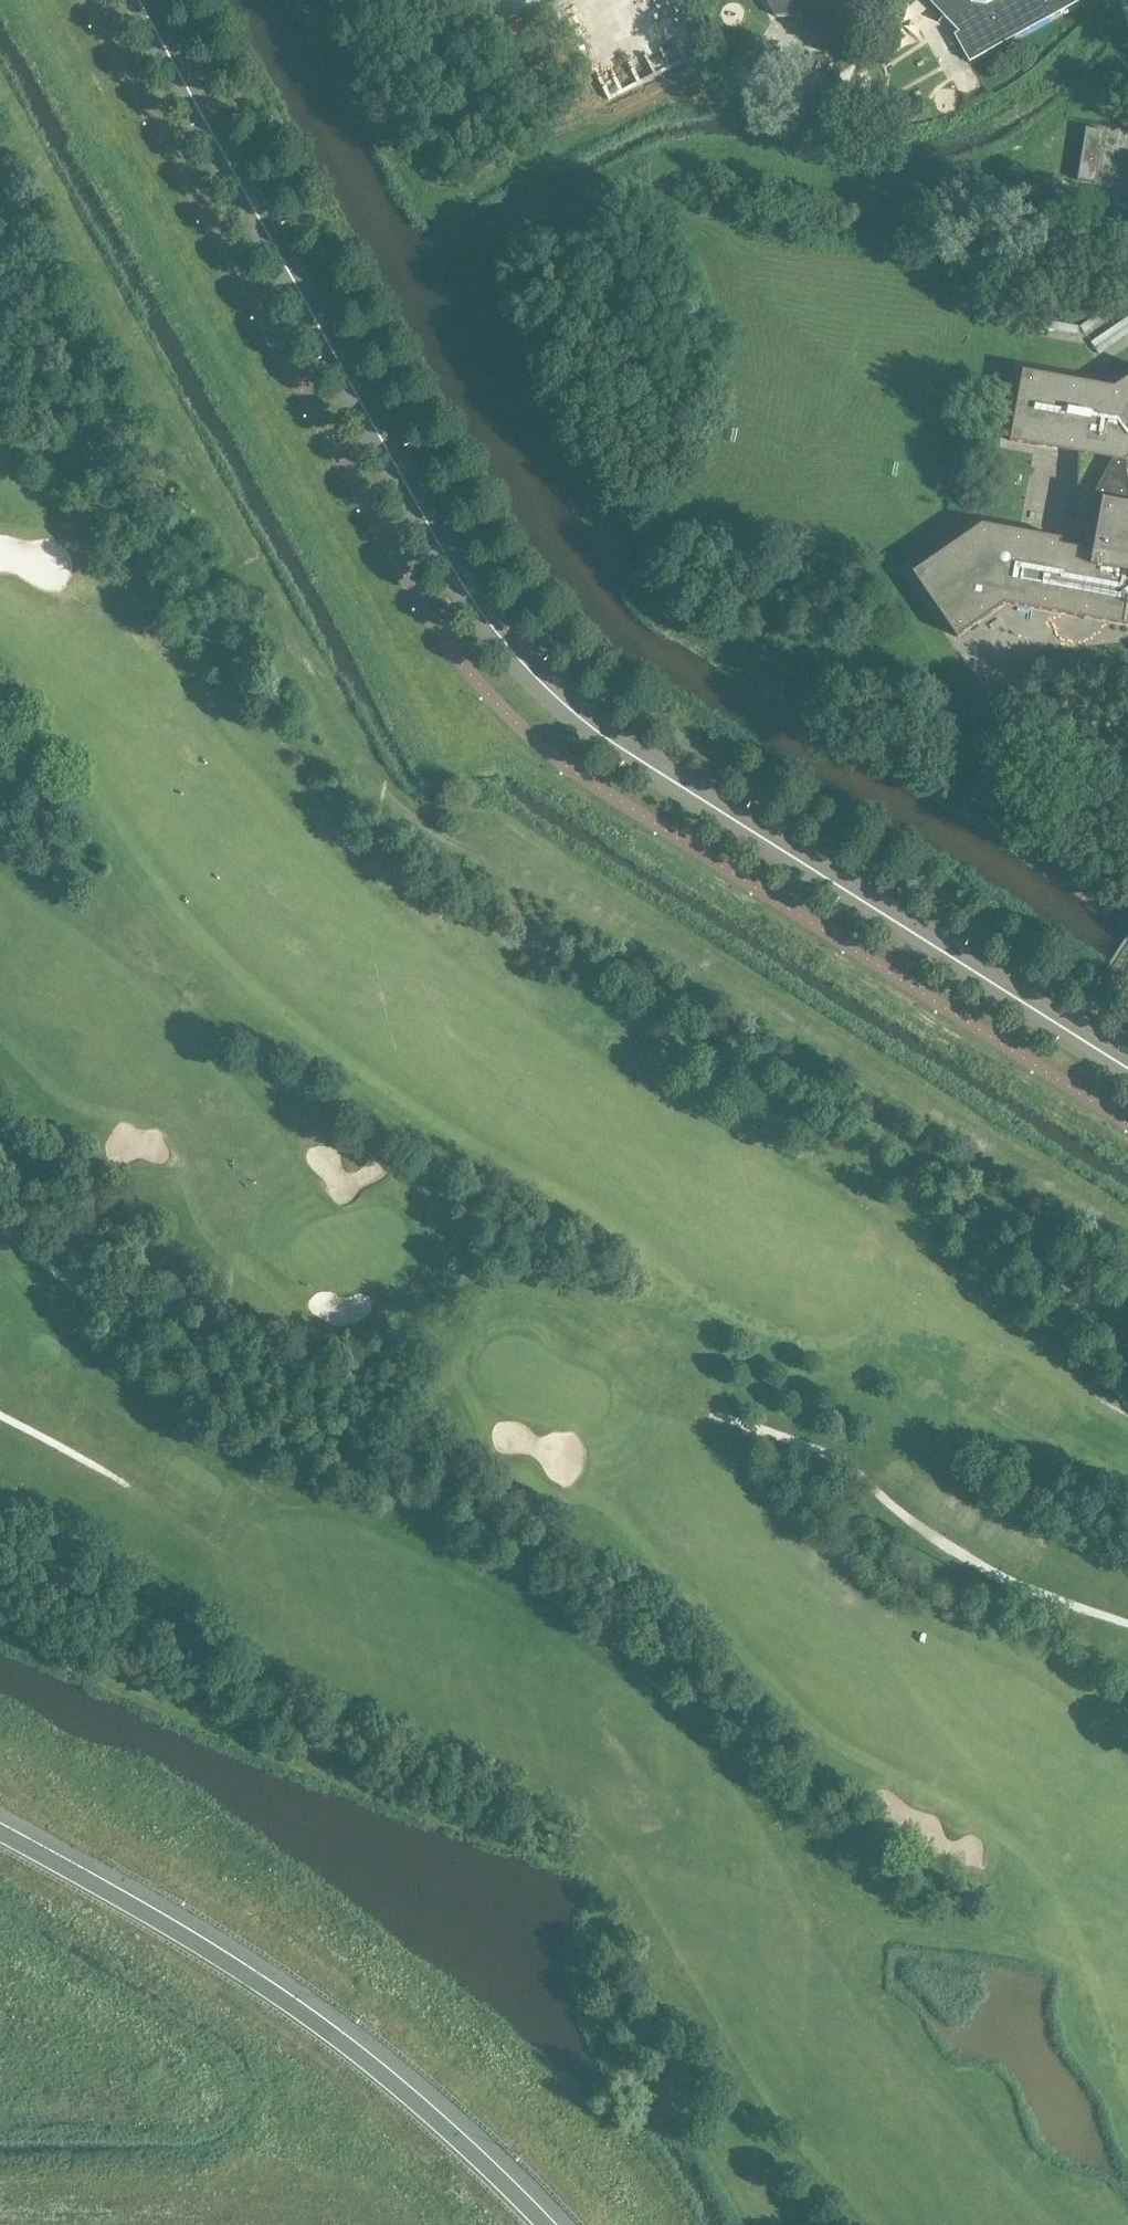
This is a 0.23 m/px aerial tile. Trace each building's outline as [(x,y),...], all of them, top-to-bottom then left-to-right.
[(775,16),(799,17),(810,38),(835,38),(847,19),(838,0),(766,0),(775,16)] [(943,15),(944,16),(958,31),(954,34),(969,61),(1080,0),(929,0),(943,15)] [(1104,129),(1085,127),(1077,179),(1097,182),(1104,129)] [(1124,461),(1127,458),(1127,376),(1113,386),(1022,370),(1009,440),(1036,445),(1078,453),(1075,546),(1060,543),(1060,538),(1022,531),(981,523),(911,571),(956,637),(1005,603),(1127,625),(1127,491),(1124,461)]
